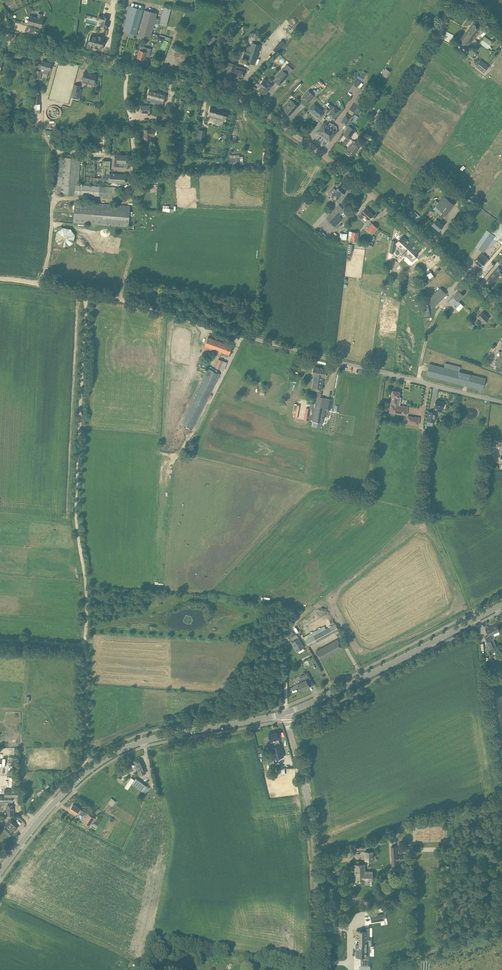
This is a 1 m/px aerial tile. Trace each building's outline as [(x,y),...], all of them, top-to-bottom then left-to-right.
[(68,2),(67,0),(45,0),(49,9),(68,2)] [(144,9),(130,6),(123,31),(137,34),(144,9)] [(145,10),(138,35),(140,35),(150,38),(151,33),(157,13),(147,10),(145,10)] [(29,15),(27,23),(41,26),(43,19),(41,19),(43,14),(38,13),(37,18),(29,15)] [(106,24),(108,24),(109,23),(107,22),(109,17),(109,16),(104,14),(104,16),(99,15),(98,20),(102,21),(102,22),(106,24)] [(474,38),(478,33),(480,35),(483,30),(473,23),(466,32),(474,38)] [(474,38),(466,32),(459,42),(467,48),(474,38)] [(91,35),(88,44),(93,46),(97,47),(102,48),(105,39),(103,38),(103,37),(98,36),(98,37),(91,35)] [(217,38),(213,35),(206,43),(210,46),(217,38)] [(493,42),(484,36),(479,42),(488,49),(493,42)] [(261,46),(251,42),(245,61),(255,65),(261,46)] [(139,52),(138,57),(144,59),(146,54),(149,55),(151,49),(147,47),(141,46),(139,52)] [(481,60),(476,65),(481,69),(480,70),(484,72),(489,66),(481,60)] [(35,78),(40,79),(41,73),(41,72),(46,74),(48,74),(50,70),(50,68),(51,63),(42,61),(41,65),(41,67),(40,71),(36,70),(35,78)] [(227,74),(233,76),(233,74),(242,76),(244,70),(244,68),(236,66),(237,64),(229,62),(228,65),(229,65),(227,74)] [(277,79),(275,81),(280,85),(288,75),(293,69),(287,64),(282,70),(276,77),(277,79)] [(83,73),(82,77),(83,78),(82,79),(87,81),(86,83),(96,86),(96,79),(95,79),(96,75),(84,72),(84,73),(83,73)] [(261,86),(258,90),(260,91),(259,91),(262,93),(265,95),(272,85),(266,80),(264,79),(262,81),(259,85),(261,86)] [(300,82),(292,90),(294,92),(302,84),(300,82)] [(79,89),(80,86),(74,85),(71,98),(79,100),(81,90),(79,89)] [(364,85),(349,109),(355,112),(369,88),(364,85)] [(303,99),(301,101),(305,105),(315,96),(319,93),(314,88),(311,92),(309,90),(302,98),(303,99)] [(166,94),(149,89),(146,100),(152,101),(153,99),(163,102),(166,94)] [(287,106),(284,110),(285,111),(285,112),(288,114),(289,114),(290,115),(298,106),(292,100),(290,102),(288,101),(285,104),(287,106)] [(322,110),(314,103),(309,109),(319,118),(324,112),(326,114),(330,109),(326,106),(322,110)] [(228,111),(210,106),(208,116),(225,121),(228,111)] [(339,111),(334,107),(328,114),(332,118),(339,111)] [(346,114),(341,122),(346,125),(351,117),(346,114)] [(318,129),(316,131),(319,133),(323,136),(330,127),(333,124),(330,122),(328,125),(323,122),(318,129)] [(330,127),(323,136),(328,140),(330,141),(331,139),(337,132),(336,131),(337,129),(337,127),(333,123),(333,124),(330,127)] [(355,131),(348,126),(342,134),(349,139),(355,131)] [(157,134),(157,130),(156,129),(150,129),(145,129),(145,139),(150,139),(150,135),(154,135),(156,135),(157,134)] [(361,146),(354,140),(345,152),(352,158),(361,146)] [(115,157),(114,166),(117,166),(128,167),(128,161),(126,161),(126,155),(118,154),(117,157),(115,157)] [(240,158),(230,158),(230,165),(240,164),(240,162),(243,162),(243,156),(240,156),(240,158)] [(58,157),(55,193),(62,193),(121,197),(121,188),(80,185),(80,183),(78,183),(80,158),(64,157),(58,157)] [(109,173),(109,182),(121,183),(126,183),(127,174),(109,173)] [(431,190),(435,185),(425,178),(421,182),(431,190)] [(330,196),(331,194),(337,199),(346,190),(340,185),(335,189),(333,188),(328,194),(330,196)] [(452,186),(447,191),(455,199),(460,193),(452,186)] [(441,221),(441,222),(440,222),(439,221),(442,218),(445,214),(445,215),(454,205),(444,195),(435,206),(442,212),(440,216),(439,216),(436,219),(432,224),(439,230),(443,225),(444,224),(441,221)] [(466,199),(461,205),(469,212),(471,210),(474,207),(466,199)] [(128,226),(130,206),(75,202),(73,222),(128,226)] [(345,210),(339,204),(326,218),(335,227),(342,219),(339,216),(345,210)] [(373,214),(365,208),(359,215),(361,218),(363,215),(368,220),(373,214)] [(412,215),(418,220),(421,216),(415,211),(412,215)] [(462,212),(458,217),(464,222),(468,217),(462,212)] [(357,225),(364,229),(367,223),(360,219),(357,225)] [(377,228),(372,223),(366,229),(372,234),(377,228)] [(71,228),(63,227),(56,231),(55,239),(59,245),(67,247),(73,242),(75,235),(71,228)] [(359,232),(351,231),(350,237),(350,240),(358,241),(359,232)] [(491,233),(490,232),(481,245),(486,248),(495,235),(491,233)] [(399,240),(396,243),(401,248),(399,250),(402,252),(402,253),(411,243),(409,241),(407,239),(407,240),(403,236),(399,241),(399,240)] [(411,243),(402,253),(403,253),(406,256),(412,262),(417,257),(415,255),(419,251),(416,248),(415,247),(416,247),(414,245),(413,245),(411,243)] [(497,247),(495,249),(496,251),(490,258),(493,260),(501,249),(501,244),(499,248),(497,247)] [(481,253),(474,260),(481,266),(488,258),(481,253)] [(501,276),(501,270),(498,266),(488,278),(493,282),(500,274),(501,276)] [(440,287),(428,301),(434,307),(447,294),(440,287)] [(453,296),(448,302),(455,308),(460,303),(458,301),(463,295),(458,290),(453,296)] [(488,318),(482,312),(478,316),(484,323),(488,318)] [(232,346),(208,337),(203,350),(220,356),(221,351),(229,354),(232,346)] [(482,390),(485,378),(459,371),(460,366),(445,363),(444,367),(429,363),(426,375),(482,390)] [(326,369),(314,367),(312,374),(314,375),(312,390),(321,391),(323,376),(325,377),(326,369)] [(220,374),(209,368),(182,423),(193,428),(220,374)] [(400,391),(392,390),(391,403),(393,403),(392,404),(391,404),(389,412),(406,415),(408,407),(397,405),(397,403),(398,397),(399,397),(400,391)] [(332,399),(317,397),(313,421),(323,423),(325,409),(330,410),(332,399)] [(444,402),(436,400),(434,406),(435,407),(435,410),(441,411),(442,408),(444,402)] [(434,411),(428,411),(428,414),(427,416),(428,416),(427,421),(427,424),(427,425),(432,425),(433,424),(433,421),(434,422),(435,417),(434,417),(433,416),(434,413),(434,411)] [(407,423),(418,424),(419,417),(408,416),(407,423)] [(335,624),(305,640),(308,646),(339,630),(335,624)] [(489,636),(490,635),(491,638),(494,636),(493,633),(499,630),(496,624),(486,629),(489,636)] [(298,637),(296,634),(291,638),(293,641),(290,642),(296,652),(304,647),(299,637),(298,637)] [(342,648),(338,639),(316,651),(321,660),(342,648)] [(497,649),(493,639),(487,642),(491,652),(497,649)] [(491,676),(492,683),(501,681),(501,674),(491,676)] [(311,681),(308,675),(300,679),(302,682),(297,684),(301,690),(309,686),(308,683),(311,681)] [(270,747),(274,759),(284,756),(280,744),(278,738),(277,732),(273,733),(272,732),(269,733),(269,734),(268,734),(270,740),(272,747),(270,747)] [(146,773),(139,758),(133,761),(140,775),(146,773)] [(125,787),(128,789),(134,780),(131,777),(125,787)] [(129,790),(142,799),(144,795),(141,793),(146,785),(137,779),(129,790)] [(0,795),(0,804),(3,804),(3,802),(3,801),(12,801),(12,797),(5,797),(5,795),(0,795)] [(112,797),(108,802),(113,806),(117,801),(112,797)] [(83,810),(73,804),(69,809),(79,816),(83,810)] [(88,812),(84,820),(91,824),(96,817),(88,812)] [(18,825),(12,819),(9,822),(11,823),(9,826),(8,825),(4,830),(9,835),(14,831),(13,831),(18,825)] [(404,860),(404,855),(397,856),(396,846),(391,847),(392,868),(397,868),(397,860),(404,860)] [(475,859),(470,860),(472,866),(477,865),(489,862),(487,855),(475,858),(475,859)] [(364,872),(364,864),(356,864),(356,875),(355,875),(356,880),(361,880),(361,881),(364,881),(364,880),(365,880),(372,879),(372,872),(364,872)] [(446,866),(446,881),(454,881),(454,866),(446,866)] [(382,913),(370,916),(371,922),(377,921),(379,921),(383,920),(382,914),(382,913)] [(356,944),(356,945),(374,945),(371,945),(371,939),(367,939),(367,928),(362,928),(362,931),(356,931),(356,940),(357,940),(357,944),(356,944)] [(367,956),(367,946),(374,946),(374,945),(356,945),(356,956),(362,956),(362,965),(368,965),(368,958),(366,958),(366,956),(367,956)]
